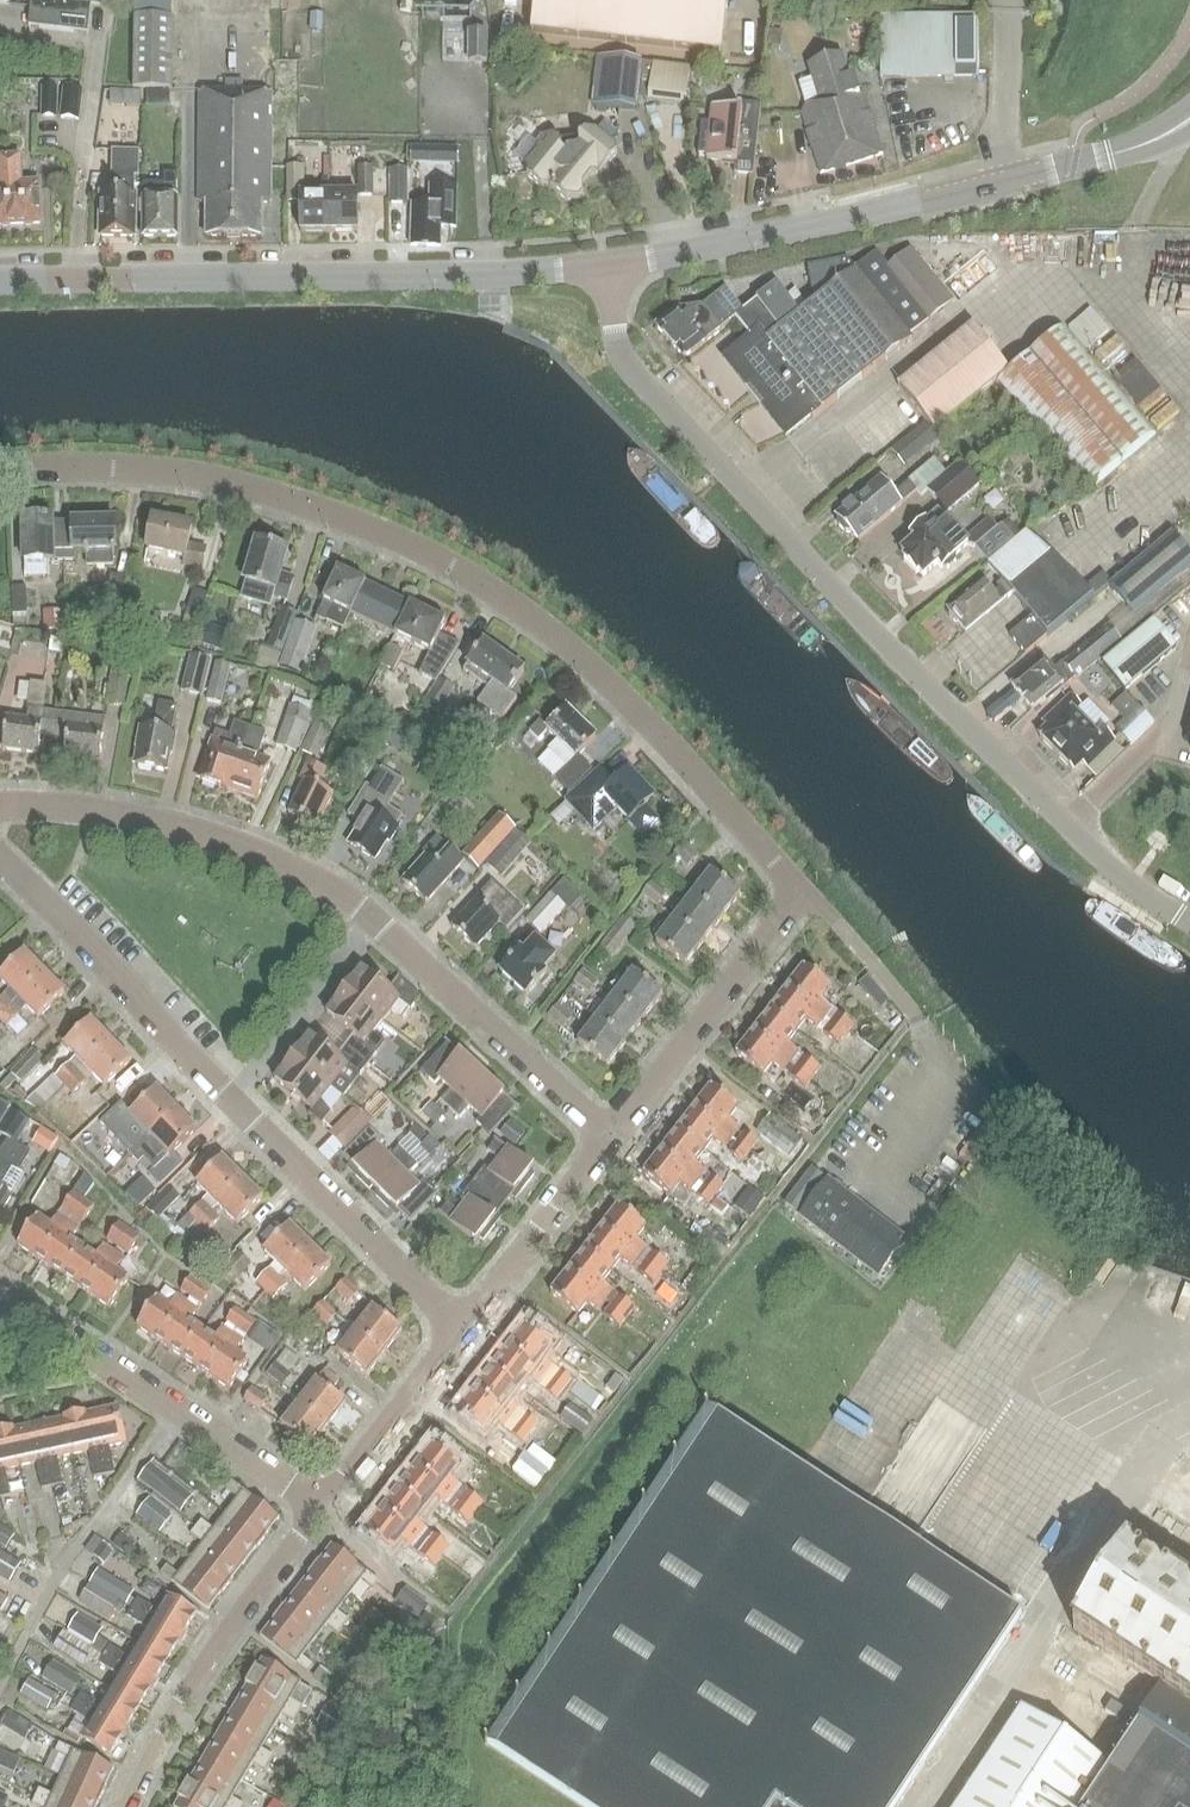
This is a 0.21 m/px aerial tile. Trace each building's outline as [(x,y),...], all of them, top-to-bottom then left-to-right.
[(91,5),(46,0),(31,0),(28,27),(88,34),(91,5),(101,6),(102,0),(91,0),(91,2),(91,5)] [(315,0),(280,0),(279,29),(315,30),(315,0)] [(721,55),(727,0),(534,0),(531,34),(721,55)] [(173,90),(174,18),(135,18),(134,89),(173,90)] [(880,77),(978,77),(978,18),(880,19),(880,77)] [(770,31),(768,45),(778,46),(780,32),(770,31)] [(486,62),(486,33),(469,33),(469,62),(486,62)] [(806,106),(802,112),(821,172),(883,153),(864,88),(859,90),(855,76),(851,78),(842,54),(807,66),(819,103),(806,106)] [(642,63),(597,58),(592,106),(636,111),(638,100),(641,65),(642,63)] [(685,106),(690,71),(654,66),(650,102),(685,106)] [(43,88),(42,117),(58,118),(59,88),(43,88)] [(83,91),(80,91),(64,89),(60,117),(79,120),(83,91)] [(142,106),(142,93),(128,92),(128,106),(142,106)] [(206,238),(261,238),(261,205),(269,205),(269,93),(198,93),(197,205),(205,205),(206,238)] [(147,94),(147,106),(169,106),(169,94),(147,94)] [(741,104),(741,111),(712,108),(710,124),(701,124),(698,156),(707,157),(706,161),(735,164),(734,175),(753,177),(761,106),(741,104)] [(604,123),(598,131),(610,141),(617,133),(604,123)] [(598,131),(597,130),(585,133),(580,139),(578,143),(560,144),(561,143),(552,136),(547,137),(545,136),(535,146),(537,156),(525,167),(526,177),(542,189),(548,188),(566,201),(579,199),(583,194),(582,187),(592,175),(599,174),(617,153),(616,146),(610,141),(598,131)] [(425,154),(425,147),(411,147),(411,161),(418,161),(425,154)] [(101,191),(100,238),(134,238),(134,177),(137,177),(137,153),(115,153),(115,171),(114,191),(101,191)] [(39,225),(38,183),(23,184),(22,157),(0,158),(0,226),(39,225)] [(285,194),(303,194),(303,168),(285,168),(285,194)] [(372,169),(358,169),(358,198),(373,198),(372,169)] [(404,170),(389,170),(389,205),(403,205),(404,170)] [(143,238),(177,238),(178,173),(166,173),(165,186),(143,186),(143,238)] [(300,233),(329,233),(329,197),(329,180),(322,181),(322,197),(301,197),(300,233)] [(440,248),(441,227),(456,228),(459,188),(431,186),(430,205),(413,204),(410,247),(440,248)] [(329,233),(357,232),(358,196),(329,197),(329,233)] [(826,409),(882,365),(901,350),(913,340),(911,337),(955,301),(911,248),(889,266),(877,251),(855,269),(848,259),(809,266),(814,293),(815,293),(819,297),(800,312),(777,283),(757,299),(760,302),(736,321),(749,338),(725,357),(787,435),(812,415),(813,416),(825,407),(826,409)] [(656,327),(683,359),(741,315),(725,290),(703,308),(677,311),(656,327)] [(1067,329),(1086,350),(1107,332),(1089,310),(1067,329)] [(972,326),(917,370),(899,385),(897,386),(934,433),(995,384),(1088,491),(1156,433),(1064,327),(1009,372),(972,326)] [(938,441),(924,425),(891,453),(905,470),(938,441)] [(934,459),(909,480),(921,493),(945,473),(934,459)] [(961,467),(929,495),(945,514),(978,487),(961,467)] [(881,479),(838,515),(839,516),(839,523),(846,531),(854,531),(861,540),(902,504),(902,503),(917,490),(908,481),(894,494),(881,479)] [(925,521),(920,521),(913,526),(914,535),(917,539),(903,550),(908,556),(905,558),(918,572),(920,570),(925,575),(938,563),(942,568),(949,568),(956,561),(957,557),(970,545),(964,539),(938,510),(925,521)] [(998,528),(989,518),(964,539),(976,547),(989,562),(1023,534),(1010,519),(998,528)] [(25,563),(64,563),(63,524),(54,524),(54,519),(25,520),(25,563)] [(203,571),(207,552),(189,548),(193,529),(153,521),(147,551),(186,559),(184,567),(203,571)] [(116,523),(63,524),(64,563),(75,563),(75,554),(85,554),(85,567),(111,567),(111,553),(116,553),(116,523)] [(990,591),(982,580),(949,608),(952,611),(950,616),(956,622),(960,622),(968,631),(1001,603),(1000,602),(1011,593),(1031,618),(1010,635),(1026,654),(1094,598),(1026,531),(1023,534),(989,562),(987,565),(1001,582),(990,591)] [(1172,534),(1108,587),(1133,616),(1189,568),(1189,555),(1172,534)] [(245,582),(240,599),(270,608),(273,598),(286,602),(293,579),(279,575),(286,551),(256,542),(244,581),(245,582)] [(349,615),(361,620),(376,590),(338,571),(323,602),(325,602),(317,618),(341,630),(349,615)] [(16,616),(30,615),(29,588),(15,589),(16,616)] [(397,638),(412,607),(376,590),(361,620),(397,638)] [(193,592),(184,619),(201,624),(210,598),(193,592)] [(446,623),(412,607),(397,638),(431,654),(421,675),(436,682),(459,646),(439,637),(446,623)] [(274,673),(296,614),(281,608),(267,647),(262,645),(254,666),(274,673)] [(149,613),(143,633),(158,637),(163,617),(149,613)] [(316,629),(295,622),(278,668),(299,676),(316,629)] [(1155,622),(1102,664),(1124,690),(1176,649),(1155,622)] [(1014,684),(1035,709),(1047,699),(1050,702),(1076,679),(1099,661),(1123,642),(1107,625),(1055,669),(1045,658),(1014,684)] [(227,634),(211,629),(205,647),(221,652),(227,634)] [(51,641),(50,655),(66,657),(68,643),(51,641)] [(113,643),(111,656),(134,659),(136,645),(113,643)] [(484,643),(464,671),(488,689),(477,703),(501,721),(517,699),(509,693),(524,672),(484,643)] [(379,666),(393,672),(401,652),(388,646),(379,666)] [(202,696),(211,657),(190,652),(180,691),(202,696)] [(133,676),(134,661),(111,658),(107,703),(124,705),(127,676),(133,676)] [(231,666),(215,662),(206,699),(222,703),(231,666)] [(454,688),(438,679),(423,704),(439,714),(454,688)] [(42,732),(55,734),(58,712),(44,710),(44,707),(42,707),(46,683),(30,680),(26,705),(30,705),(28,719),(8,716),(4,747),(40,752),(42,732)] [(1124,722),(1139,708),(1125,694),(1111,708),(1124,722)] [(296,754),(317,706),(294,696),(286,719),(275,744),(296,754)] [(1096,735),(1086,724),(1077,716),(1084,709),(1071,696),(1044,723),(1051,729),(1042,737),(1074,770),(1083,762),(1088,767),(1115,742),(1102,728),(1096,735)] [(172,757),(176,735),(171,735),(177,707),(158,703),(153,730),(141,728),(137,749),(139,750),(135,767),(140,768),(140,771),(152,773),(152,770),(165,773),(169,756),(172,757)] [(1155,723),(1140,707),(1139,708),(1124,722),(1116,729),(1131,745),(1155,723)] [(548,731),(557,740),(548,750),(566,768),(575,758),(577,756),(595,738),(565,710),(550,725),(542,718),(529,731),(539,741),(548,731)] [(101,760),(105,729),(107,719),(58,712),(55,734),(68,736),(66,755),(101,760)] [(420,712),(412,726),(425,734),(434,720),(420,712)] [(328,731),(312,723),(301,749),(317,757),(328,731)] [(197,781),(227,792),(250,730),(235,724),(230,737),(217,732),(213,743),(211,742),(197,781)] [(266,735),(250,730),(227,792),(228,792),(229,790),(259,801),(272,764),(257,759),(266,735)] [(566,768),(555,779),(569,792),(591,770),(577,756),(575,758),(566,768)] [(317,828),(334,795),(318,787),(326,769),(309,761),(301,779),(305,781),(288,813),(317,828)] [(362,824),(349,845),(376,862),(389,842),(391,843),(401,829),(398,827),(404,817),(390,808),(406,783),(383,769),(371,788),(368,786),(349,815),(362,824)] [(594,831),(617,809),(643,836),(658,822),(644,807),(653,799),(628,772),(613,786),(599,772),(584,786),(567,802),(572,808),(594,831)] [(567,802),(550,817),(556,823),(572,808),(567,802)] [(462,856),(480,871),(516,831),(498,815),(462,856)] [(530,844),(516,831),(487,863),(502,876),(530,844)] [(426,903),(451,876),(464,861),(437,837),(423,852),(427,855),(403,882),(426,903)] [(700,858),(686,843),(674,854),(688,868),(700,858)] [(701,884),(716,896),(726,882),(712,871),(701,884)] [(583,891),(567,876),(525,921),(541,936),(583,891)] [(669,895),(653,882),(642,895),(658,908),(669,895)] [(740,893),(726,882),(716,896),(730,907),(740,893)] [(476,948),(501,921),(508,928),(522,913),(488,883),(474,898),(477,900),(453,927),(476,948)] [(701,884),(690,899),(719,921),(730,907),(716,896),(701,884)] [(690,899),(679,913),(708,935),(719,921),(690,899)] [(679,913),(668,927),(696,949),(708,935),(679,913)] [(625,944),(637,930),(624,919),(612,933),(625,944)] [(685,965),(696,949),(668,927),(656,942),(685,965)] [(614,959),(625,944),(612,933),(600,948),(614,959)] [(545,970),(551,963),(531,945),(524,952),(521,949),(501,971),(527,996),(548,973),(545,970)] [(45,972),(25,952),(0,976),(0,978),(10,988),(0,998),(0,1016),(45,972)] [(787,989),(846,1035),(853,1026),(821,1001),(831,988),(804,967),(787,989)] [(350,978),(341,990),(382,1022),(398,1001),(410,1011),(420,998),(399,979),(398,978),(388,991),(361,971),(354,980),(350,978)] [(590,995),(599,983),(584,971),(575,983),(590,995)] [(635,971),(624,985),(653,1007),(663,993),(635,971)] [(27,1005),(39,1018),(65,993),(45,972),(0,1016),(0,1020),(6,1025),(27,1005)] [(859,984),(869,996),(878,988),(867,977),(859,984)] [(641,1021),(653,1007),(624,985),(613,999),(641,1021)] [(846,1035),(787,989),(770,1010),(797,1031),(805,1020),(838,1046),(846,1035)] [(353,1035),(345,1047),(368,1065),(378,1072),(387,1061),(377,1053),(384,1045),(372,1035),(382,1022),(341,990),(331,1002),(335,1005),(327,1015),(353,1035)] [(641,1021),(613,999),(602,1013),(630,1035),(641,1021)] [(561,1030),(572,1018),(559,1005),(548,1017),(561,1030)] [(788,1042),(797,1031),(770,1010),(753,1032),(813,1079),(821,1068),(788,1042)] [(584,1022),(619,1050),(630,1035),(602,1013),(597,1020),(590,1014),(584,1022)] [(63,1085),(112,1040),(92,1019),(65,1044),(76,1055),(54,1076),(56,1078),(63,1085)] [(619,1050),(584,1022),(581,1026),(588,1031),(579,1043),(607,1065),(619,1050)] [(773,1062),(784,1071),(806,1088),(813,1079),(753,1032),(736,1054),(763,1075),(773,1062)] [(299,1045),(289,1057),(330,1089),(343,1098),(368,1065),(345,1047),(336,1058),(310,1037),(302,1047),(299,1045)] [(71,1094),(93,1073),(105,1086),(131,1061),(112,1040),(63,1085),(71,1094)] [(479,1072),(482,1069),(467,1056),(464,1059),(445,1041),(444,1042),(447,1044),(421,1072),(434,1085),(439,1080),(450,1090),(440,1101),(450,1110),(482,1075),(479,1072)] [(44,1060),(31,1048),(8,1074),(21,1085),(44,1060)] [(321,1101),(330,1089),(289,1057),(280,1069),(283,1072),(275,1082),(312,1110),(308,1115),(321,1125),(331,1113),(321,1101)] [(485,1078),(482,1075),(450,1110),(459,1119),(469,1108),(480,1118),(475,1123),(489,1136),(515,1108),(518,1110),(519,1109),(499,1091),(502,1088),(488,1075),(485,1078)] [(63,1085),(56,1078),(27,1106),(37,1111),(63,1085)] [(694,1108),(751,1152),(758,1143),(728,1120),(738,1107),(711,1086),(694,1108)] [(13,1093),(22,1102),(27,1097),(18,1088),(13,1093)] [(144,1141),(151,1135),(177,1109),(157,1088),(131,1114),(139,1122),(123,1137),(122,1137),(118,1141),(118,1143),(121,1146),(99,1167),(107,1176),(130,1155),(137,1163),(151,1149),(144,1141)] [(783,1106),(766,1092),(760,1100),(777,1114),(783,1106)] [(10,1106),(0,1101),(0,1127),(10,1106)] [(344,1149),(373,1121),(357,1105),(328,1133),(344,1149)] [(435,1127),(436,1126),(445,1117),(435,1108),(426,1117),(435,1127)] [(751,1152),(694,1108),(677,1130),(704,1151),(713,1140),(743,1163),(751,1152)] [(177,1109),(151,1135),(171,1155),(197,1130),(177,1109)] [(2,1134),(17,1142),(29,1118),(14,1111),(2,1134)] [(763,1129),(791,1160),(808,1145),(780,1114),(763,1129)] [(91,1154),(113,1134),(101,1120),(78,1140),(91,1154)] [(526,1134),(511,1123),(501,1136),(516,1147),(526,1134)] [(431,1131),(441,1141),(446,1135),(436,1126),(435,1127),(431,1131)] [(420,1145),(421,1144),(426,1139),(415,1128),(409,1134),(420,1145)] [(372,1187),(375,1190),(408,1157),(399,1147),(388,1158),(378,1147),(383,1142),(370,1129),(343,1156),(340,1154),(339,1155),(358,1173),(355,1176),(369,1190),(372,1187)] [(695,1162),(704,1151),(677,1130),(660,1151),(717,1196),(725,1185),(695,1162)] [(429,1137),(419,1147),(430,1157),(440,1147),(429,1137)] [(484,1168),(473,1182),(505,1206),(518,1189),(521,1191),(533,1176),(530,1173),(535,1167),(534,1166),(532,1168),(495,1139),(494,1141),(495,1141),(487,1151),(499,1160),(490,1172),(484,1168)] [(9,1193),(21,1174),(18,1172),(30,1153),(9,1140),(0,1154),(0,1208),(9,1193)] [(680,1181),(691,1190),(710,1205),(715,1198),(717,1196),(660,1151),(643,1173),(670,1194),(680,1181)] [(60,1157),(55,1165),(56,1166),(65,1171),(70,1162),(61,1157),(60,1157)] [(212,1210),(218,1204),(244,1178),(224,1157),(198,1184),(209,1194),(188,1214),(197,1224),(212,1210)] [(375,1196),(389,1210),(392,1207),(411,1226),(412,1225),(409,1222),(436,1195),(423,1182),(417,1187),(407,1176),(417,1166),(408,1157),(375,1190),(378,1193),(375,1196)] [(812,1169),(784,1205),(798,1215),(825,1179),(812,1169)] [(142,1207),(162,1186),(149,1174),(129,1194),(142,1207)] [(73,1193),(83,1200),(93,1187),(83,1177),(73,1193)] [(244,1178),(218,1204),(238,1224),(264,1199),(244,1178)] [(878,1275),(906,1239),(828,1179),(800,1215),(878,1275)] [(479,1239),(483,1242),(495,1226),(491,1224),(505,1206),(473,1182),(462,1196),(468,1201),(459,1213),(447,1203),(440,1213),(438,1212),(437,1213),(475,1242),(473,1245),(474,1246),(479,1239)] [(179,1199),(167,1187),(145,1209),(157,1222),(158,1221),(163,1216),(179,1199)] [(765,1199),(750,1188),(741,1200),(756,1211),(765,1199)] [(70,1219),(83,1200),(73,1193),(60,1212),(70,1219)] [(710,1205),(709,1207),(722,1216),(728,1207),(715,1198),(710,1205)] [(81,1226),(93,1207),(83,1200),(70,1219),(71,1219),(81,1226)] [(602,1227),(661,1274),(668,1265),(636,1240),(646,1227),(619,1206),(602,1227)] [(212,1210),(197,1224),(206,1233),(221,1219),(212,1210)] [(19,1246),(41,1261),(68,1223),(71,1219),(70,1219),(60,1212),(50,1226),(38,1218),(19,1246)] [(163,1216),(158,1221),(180,1241),(186,1234),(169,1218),(167,1220),(163,1216)] [(654,1216),(646,1228),(655,1235),(660,1234),(666,1226),(654,1216)] [(64,1277),(83,1249),(71,1241),(78,1229),(81,1226),(71,1219),(68,1223),(41,1261),(64,1277)] [(116,1249),(129,1231),(118,1223),(105,1242),(116,1249)] [(266,1252),(277,1264),(256,1285),(264,1294),(312,1246),(292,1226),(266,1252)] [(661,1274),(602,1227),(585,1249),(612,1270),(620,1259),(653,1285),(661,1274)] [(129,1231),(116,1249),(127,1256),(139,1238),(129,1231)] [(271,1301),(293,1279),(306,1293),(332,1267),(312,1246),(264,1294),(271,1301)] [(87,1293),(114,1254),(103,1247),(96,1258),(83,1249),(64,1277),(87,1293)] [(603,1281),(612,1270),(585,1249),(568,1271),(628,1318),(636,1307),(603,1281)] [(252,1263),(240,1251),(220,1272),(232,1284),(252,1263)] [(114,1254),(87,1293),(110,1309),(129,1281),(116,1272),(124,1261),(114,1254)] [(588,1301),(599,1310),(621,1327),(628,1318),(568,1271),(551,1293),(578,1314),(588,1301)] [(137,1327),(160,1343),(187,1305),(202,1284),(192,1277),(182,1291),(170,1309),(156,1299),(137,1327)] [(698,1282),(690,1277),(682,1288),(690,1294),(698,1282)] [(347,1306),(358,1295),(345,1282),(334,1293),(347,1306)] [(183,1359),(202,1331),(190,1323),(212,1291),(202,1284),(187,1305),(160,1343),(183,1359)] [(403,1331),(374,1309),(367,1303),(356,1318),(363,1323),(356,1332),(385,1354),(403,1331)] [(327,1327),(336,1317),(323,1304),(313,1314),(327,1327)] [(202,1331),(183,1359),(206,1375),(247,1316),(236,1309),(214,1340),(202,1331)] [(248,1363),(235,1354),(256,1323),(247,1316),(206,1375),(229,1391),(248,1363)] [(526,1325),(509,1347),(547,1377),(554,1368),(543,1359),(553,1346),(526,1325)] [(367,1377),(385,1354),(356,1332),(355,1333),(347,1326),(340,1334),(349,1341),(339,1354),(367,1377)] [(509,1347),(492,1369),(519,1390),(528,1379),(539,1387),(547,1377),(509,1347)] [(276,1364),(267,1375),(278,1384),(288,1373),(276,1364)] [(1189,1379),(1189,1366),(1176,1372),(1181,1383),(1189,1379)] [(511,1401),(519,1390),(492,1369),(475,1390),(514,1420),(522,1409),(511,1401)] [(572,1382),(555,1369),(548,1379),(565,1392),(572,1382)] [(299,1405),(328,1427),(345,1405),(331,1393),(339,1383),(325,1372),(299,1405)] [(294,1407),(298,1401),(263,1375),(244,1400),(259,1412),(274,1393),(294,1407)] [(565,1392),(548,1379),(540,1388),(557,1402),(565,1392)] [(598,1416),(607,1403),(580,1382),(570,1395),(598,1416)] [(507,1429),(514,1420),(475,1390),(458,1412),(486,1433),(495,1420),(507,1429)] [(594,1419),(571,1403),(560,1417),(584,1434),(594,1419)] [(310,1450),(328,1427),(299,1405),(282,1427),(310,1450)] [(115,1473),(109,1447),(124,1444),(116,1408),(90,1414),(103,1475),(115,1473)] [(1021,1616),(706,1409),(705,1410),(708,1412),(677,1458),(675,1456),(674,1458),(676,1459),(646,1505),(643,1504),(642,1506),(645,1507),(614,1553),(612,1552),(611,1553),(613,1555),(583,1601),(581,1600),(580,1601),(582,1602),(551,1649),(549,1647),(548,1649),(550,1650),(520,1696),(518,1695),(517,1697),(519,1698),(488,1744),(486,1743),(485,1744),(580,1806),(895,1806),(1021,1616)] [(90,1414),(64,1419),(71,1455),(88,1451),(94,1477),(103,1475),(90,1414)] [(556,1454),(564,1445),(527,1414),(519,1424),(531,1433),(556,1454)] [(57,1458),(71,1455),(64,1419),(38,1425),(51,1486),(63,1484),(57,1458)] [(531,1433),(519,1424),(511,1433),(523,1443),(531,1433)] [(38,1425),(12,1430),(19,1466),(37,1462),(42,1488),(51,1486),(38,1425)] [(19,1466),(12,1430),(0,1433),(0,1497),(11,1495),(5,1469),(19,1466)] [(416,1467),(475,1512),(482,1504),(450,1479),(460,1466),(433,1445),(416,1467)] [(475,1512),(416,1467),(400,1488),(427,1509),(435,1498),(467,1523),(475,1512)] [(153,1490),(176,1509),(184,1498),(162,1480),(153,1490)] [(237,1496),(226,1512),(262,1540),(280,1517),(232,1480),(226,1488),(237,1496)] [(418,1520),(427,1509),(400,1488),(383,1510),(441,1555),(449,1545),(418,1520)] [(136,1513),(159,1532),(172,1515),(149,1497),(136,1513)] [(403,1540),(414,1549),(434,1564),(441,1555),(383,1510),(366,1532),(393,1553),(403,1540)] [(196,1526),(244,1563),(262,1540),(226,1512),(213,1528),(202,1519),(196,1526)] [(190,1558),(226,1586),(244,1563),(196,1526),(191,1533),(202,1542),(190,1558)] [(0,1527),(0,1546),(6,1549),(14,1535),(0,1527)] [(112,1544),(126,1555),(135,1542),(121,1532),(112,1544)] [(103,1564),(113,1551),(95,1537),(85,1550),(103,1564)] [(314,1566),(350,1594),(362,1579),(373,1588),(379,1580),(332,1543),(314,1566)] [(1127,1548),(1075,1627),(1103,1646),(1164,1686),(1111,1766),(1022,1708),(957,1806),(1189,1806),(1189,1590),(1127,1548)] [(0,1553),(0,1579),(9,1584),(20,1565),(0,1553)] [(226,1586),(190,1558),(178,1573),(167,1564),(161,1572),(208,1609),(226,1586)] [(296,1589),(344,1626),(349,1619),(338,1610),(350,1594),(314,1566),(296,1589)] [(88,1584),(130,1610),(135,1602),(129,1598),(133,1591),(97,1569),(88,1584)] [(127,1616),(130,1610),(88,1584),(78,1600),(109,1618),(115,1608),(127,1616)] [(278,1612),(314,1640),(327,1624),(338,1633),(344,1626),(296,1589),(278,1612)] [(417,1620),(429,1606),(407,1589),(395,1604),(417,1620)] [(138,1598),(132,1607),(182,1637),(186,1632),(183,1630),(195,1612),(166,1594),(154,1615),(147,1611),(150,1605),(138,1598)] [(178,1644),(182,1637),(132,1607),(127,1616),(139,1623),(142,1619),(148,1623),(137,1642),(166,1659),(176,1643),(178,1644)] [(302,1655),(314,1640),(278,1612),(260,1635),(308,1672),(314,1664),(302,1655)] [(65,1633),(91,1648),(102,1630),(77,1614),(65,1633)] [(413,1629),(423,1637),(434,1623),(425,1615),(413,1629)] [(0,1618),(0,1640),(9,1623),(0,1618)] [(98,1662),(102,1656),(60,1631),(51,1647),(84,1666),(89,1657),(98,1662)] [(109,1645),(104,1654),(155,1684),(158,1679),(155,1677),(166,1659),(137,1642),(126,1661),(119,1657),(122,1653),(109,1645)] [(120,1670),(109,1689),(138,1706),(148,1689),(151,1691),(155,1684),(104,1654),(99,1663),(111,1670),(113,1666),(120,1670)] [(312,1691),(300,1683),(301,1681),(262,1658),(247,1683),(298,1714),(312,1691)] [(41,1678),(70,1696),(81,1678),(53,1660),(41,1678)] [(19,1693),(46,1709),(55,1694),(28,1678),(19,1693)] [(232,1708),(271,1731),(282,1714),(294,1721),(298,1714),(247,1683),(232,1708)] [(81,1692),(76,1701),(127,1731),(131,1724),(128,1723),(138,1706),(109,1689),(98,1708),(91,1703),(94,1700),(81,1692)] [(127,1731),(76,1701),(71,1709),(83,1717),(86,1713),(92,1717),(81,1736),(109,1754),(119,1737),(122,1739),(127,1731)] [(1125,1712),(1111,1703),(1105,1713),(1118,1722),(1125,1712)] [(316,1723),(341,1739),(351,1722),(326,1707),(316,1723)] [(217,1732),(269,1763),(274,1755),(261,1748),(271,1731),(232,1708),(217,1732)] [(24,1739),(32,1724),(7,1710),(0,1722),(0,1724),(24,1739)] [(330,1743),(335,1736),(324,1729),(319,1736),(330,1743)] [(203,1757),(242,1780),(252,1763),(265,1770),(269,1763),(217,1732),(203,1757)] [(68,1757),(60,1775),(101,1795),(114,1768),(59,1743),(55,1751),(68,1757)] [(314,1757),(327,1765),(333,1755),(319,1747),(314,1757)] [(231,1806),(243,1806),(244,1805),(232,1797),(242,1780),(203,1757),(188,1781),(231,1806)] [(35,1796),(60,1806),(96,1806),(101,1795),(60,1775),(51,1793),(38,1788),(35,1796)] [(188,1781),(173,1806),(231,1806),(188,1781)] [(35,1796),(31,1804),(39,1806),(60,1806),(35,1796)]
